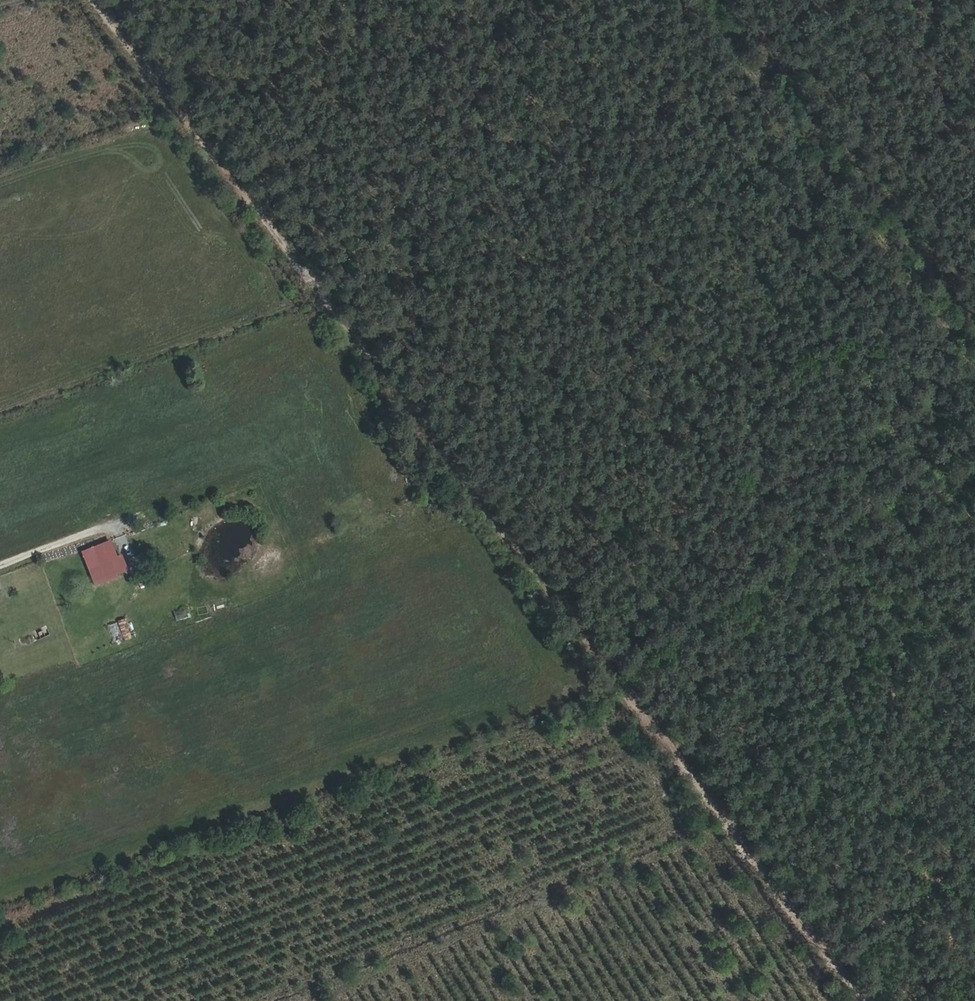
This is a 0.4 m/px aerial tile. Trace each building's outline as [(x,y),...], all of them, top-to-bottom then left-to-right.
[(121,564),(114,545),(99,550),(106,569),(121,564)] [(127,617),(109,622),(114,642),(132,638),(127,617)]
